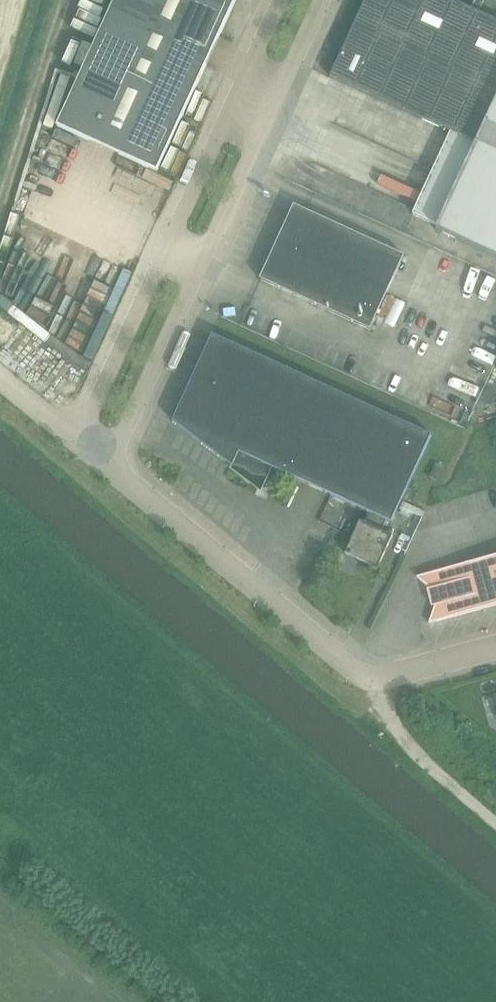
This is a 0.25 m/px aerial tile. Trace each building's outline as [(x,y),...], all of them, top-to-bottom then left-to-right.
[(57,127),(157,173),(236,0),(115,0),(57,127)] [(422,120),(454,135),(476,145),(495,101),(495,22),(478,14),(484,0),(476,0),(471,11),(448,0),(366,0),(330,78),(422,120)] [(476,145),(454,135),(419,211),(415,210),(413,215),(438,226),(436,230),(495,259),(495,101),(476,145)] [(370,331),(404,257),(293,206),(259,280),(370,331)] [(417,289),(405,312),(412,316),(424,293),(417,289)] [(378,569),(386,551),(392,537),(388,535),(431,436),(212,335),(172,423),(252,483),(261,464),(368,513),(363,523),(360,522),(345,554),(378,569)] [(416,578),(430,590),(435,606),(429,624),(495,606),(495,556),(416,578)]
